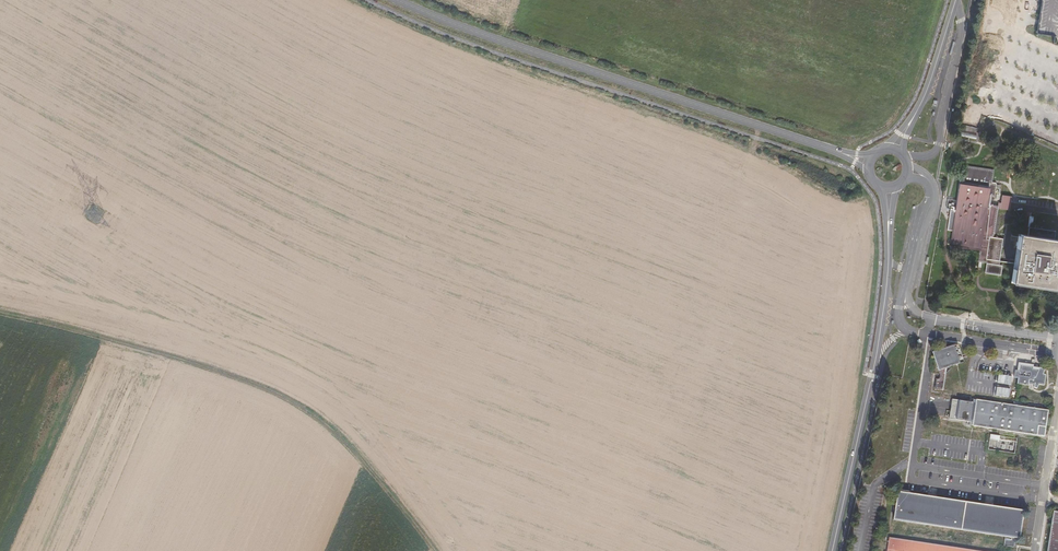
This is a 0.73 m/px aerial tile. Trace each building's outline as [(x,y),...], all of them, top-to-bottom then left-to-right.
[(986,273),(1001,274),(1002,265),(1000,265),(1002,238),(995,237),(997,208),(1011,209),(1012,195),(1000,194),(1001,183),(993,183),(994,168),(961,166),(958,212),(950,212),(948,230),(952,230),(951,247),(979,249),(978,262),(986,262),(986,273)] [(1057,289),(1057,284),(1057,239),(1017,233),(1011,283),(1057,289)] [(933,351),(938,370),(964,362),(958,344),(933,351)] [(1018,378),(1017,383),(1038,386),(1038,384),(1045,385),(1046,374),(1044,374),(1044,366),(1017,363),(1015,377),(1018,378)] [(974,401),(952,399),(949,419),(968,421),(967,426),(1045,435),(1048,408),(974,400),(974,401)] [(897,492),(894,520),(1020,537),(1024,509),(897,492)] [(1047,550),(1057,550),(1057,511),(1052,511),(1047,550)]
